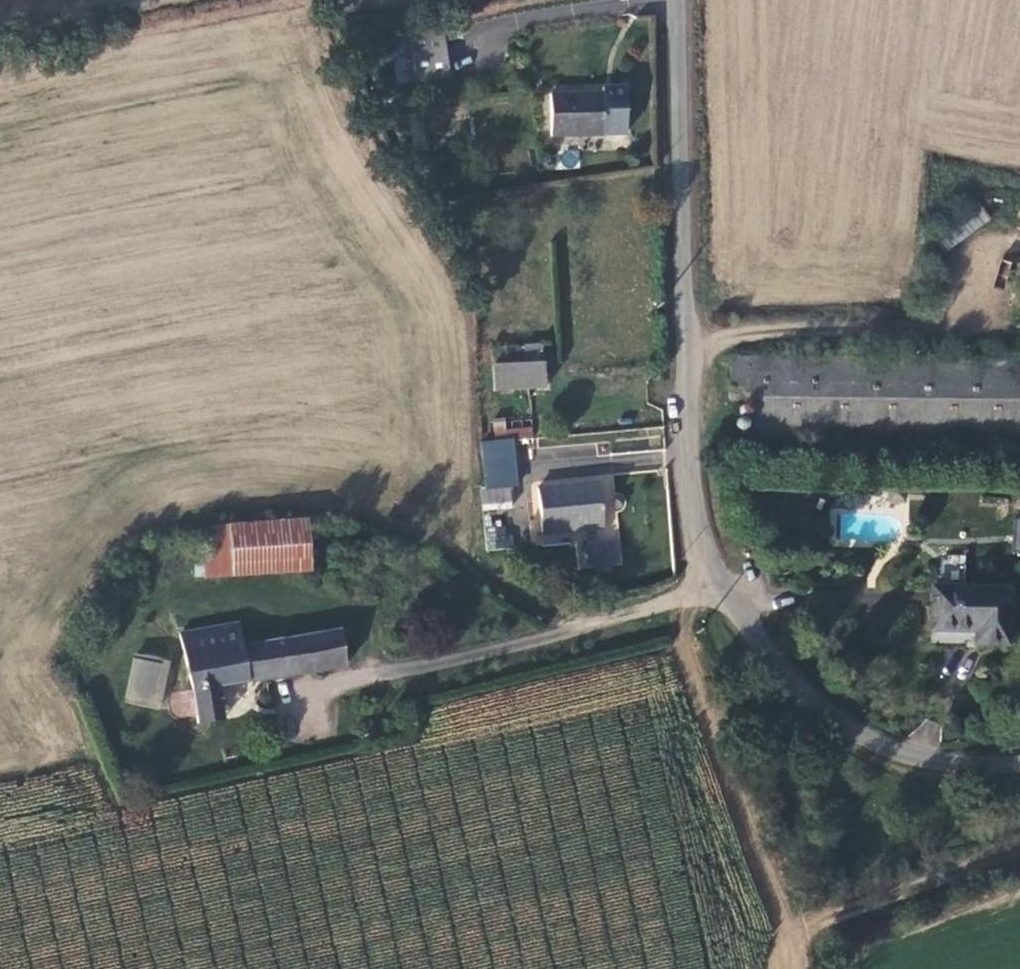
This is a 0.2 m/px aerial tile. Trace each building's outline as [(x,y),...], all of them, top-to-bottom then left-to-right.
[(435,21),(402,23),(403,36),(407,71),(438,68),(435,21)] [(599,141),(600,99),(544,96),(543,139),(599,141)] [(966,211),(922,244),(935,259),(978,227),(966,211)] [(722,366),(723,398),(741,398),(742,447),(1019,446),(1019,368),(722,366)] [(491,371),(490,396),(539,398),(541,374),(491,371)] [(524,436),(486,438),(486,450),(505,449),(525,448),(524,436)] [(486,450),(474,451),(478,495),(510,493),(505,449),(486,450)] [(531,499),(522,537),(581,549),(589,510),(531,499)] [(300,512),(205,521),(199,523),(202,571),(307,563),(304,521),(303,513),(300,512)] [(482,518),(485,550),(509,548),(507,516),(482,518)] [(347,560),(345,518),(304,521),(307,563),(347,560)] [(939,554),(938,581),(964,582),(965,555),(939,554)] [(1003,645),(998,586),(920,592),(924,639),(964,636),(966,648),(1003,645)] [(182,631),(196,713),(222,710),(218,683),(346,664),(341,630),(242,643),(239,621),(182,631)] [(168,660),(131,656),(126,703),(163,707),(168,660)] [(223,719),(222,710),(196,713),(197,722),(223,719)]
